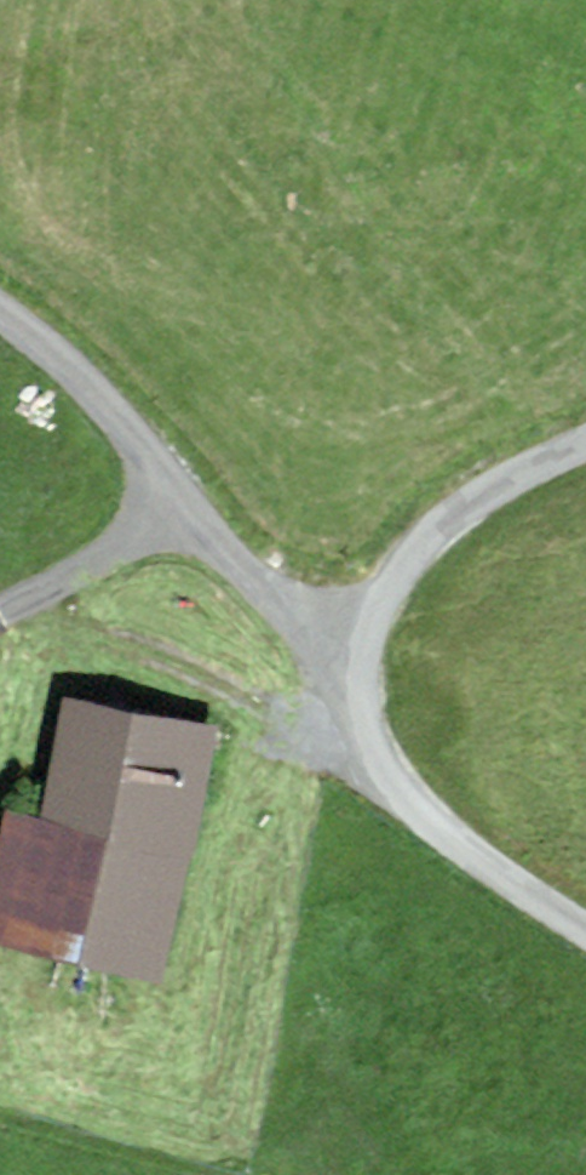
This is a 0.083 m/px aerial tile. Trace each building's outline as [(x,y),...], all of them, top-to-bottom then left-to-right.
[(205,740),(53,709),(7,934),(159,965),(205,740)]
